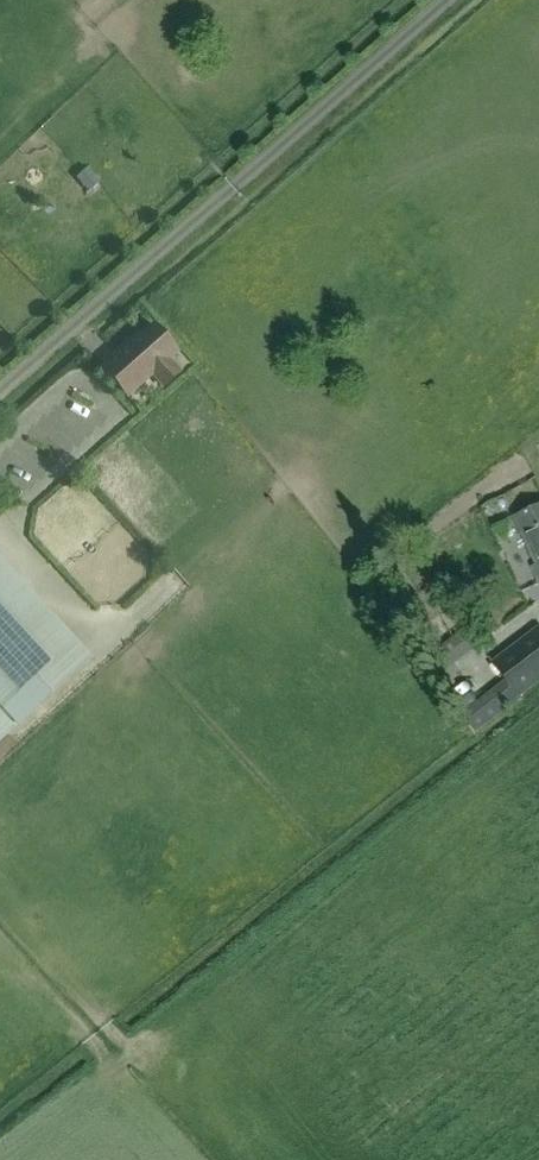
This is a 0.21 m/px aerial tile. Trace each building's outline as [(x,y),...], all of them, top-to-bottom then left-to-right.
[(163,387),(176,375),(165,363),(177,352),(153,325),(130,346),(128,343),(101,367),(127,396),(152,374),(163,387)] [(515,518),(537,567),(533,568),(538,581),(538,507),(515,518)] [(509,513),(490,522),(526,595),(536,590),(524,564),(532,560),(509,513)] [(0,558),(0,734),(88,653),(0,558)] [(493,664),(517,696),(538,680),(538,633),(537,631),(493,664)]
